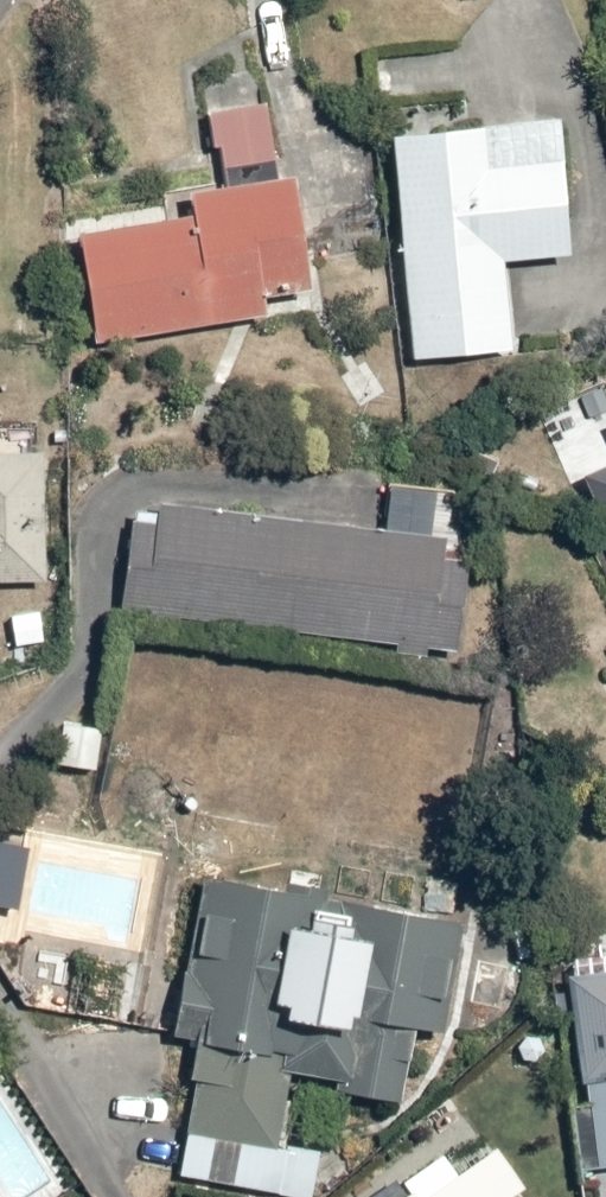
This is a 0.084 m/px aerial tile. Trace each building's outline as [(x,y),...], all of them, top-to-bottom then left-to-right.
[(467,49),(368,49),(368,99),(467,99),(467,49)] [(170,213),(85,225),(102,343),(279,314),(273,281),(322,272),(305,171),(285,174),(272,101),(211,112),(217,149),(229,147),(235,184),(167,197),(170,213)] [(565,119),(400,131),(416,362),(519,354),(513,258),(575,254),(565,119)] [(51,582),(50,453),(0,453),(0,582),(51,582)] [(591,476),(605,509),(605,469),(591,476)] [(458,544),(142,502),(127,609),(443,652),(444,641),(467,645),(478,563),(456,560),(458,544)] [(47,604),(13,607),(16,648),(50,645),(47,604)] [(107,718),(66,717),(64,767),(106,769),(107,718)] [(210,867),(200,915),(209,916),(200,959),(191,957),(176,1028),(201,1034),(194,1069),(205,1071),(183,1175),(285,1196),(328,1196),(338,1147),(290,1137),(303,1074),(408,1096),(423,1028),(452,1034),(475,926),(440,918),(445,892),(387,880),(382,904),(210,867)] [(569,942),(599,1176),(605,1175),(605,938),(569,942)] [(539,1194),(508,1145),(472,1168),(456,1142),(409,1171),(420,1189),(406,1196),(534,1196),(539,1194)]
